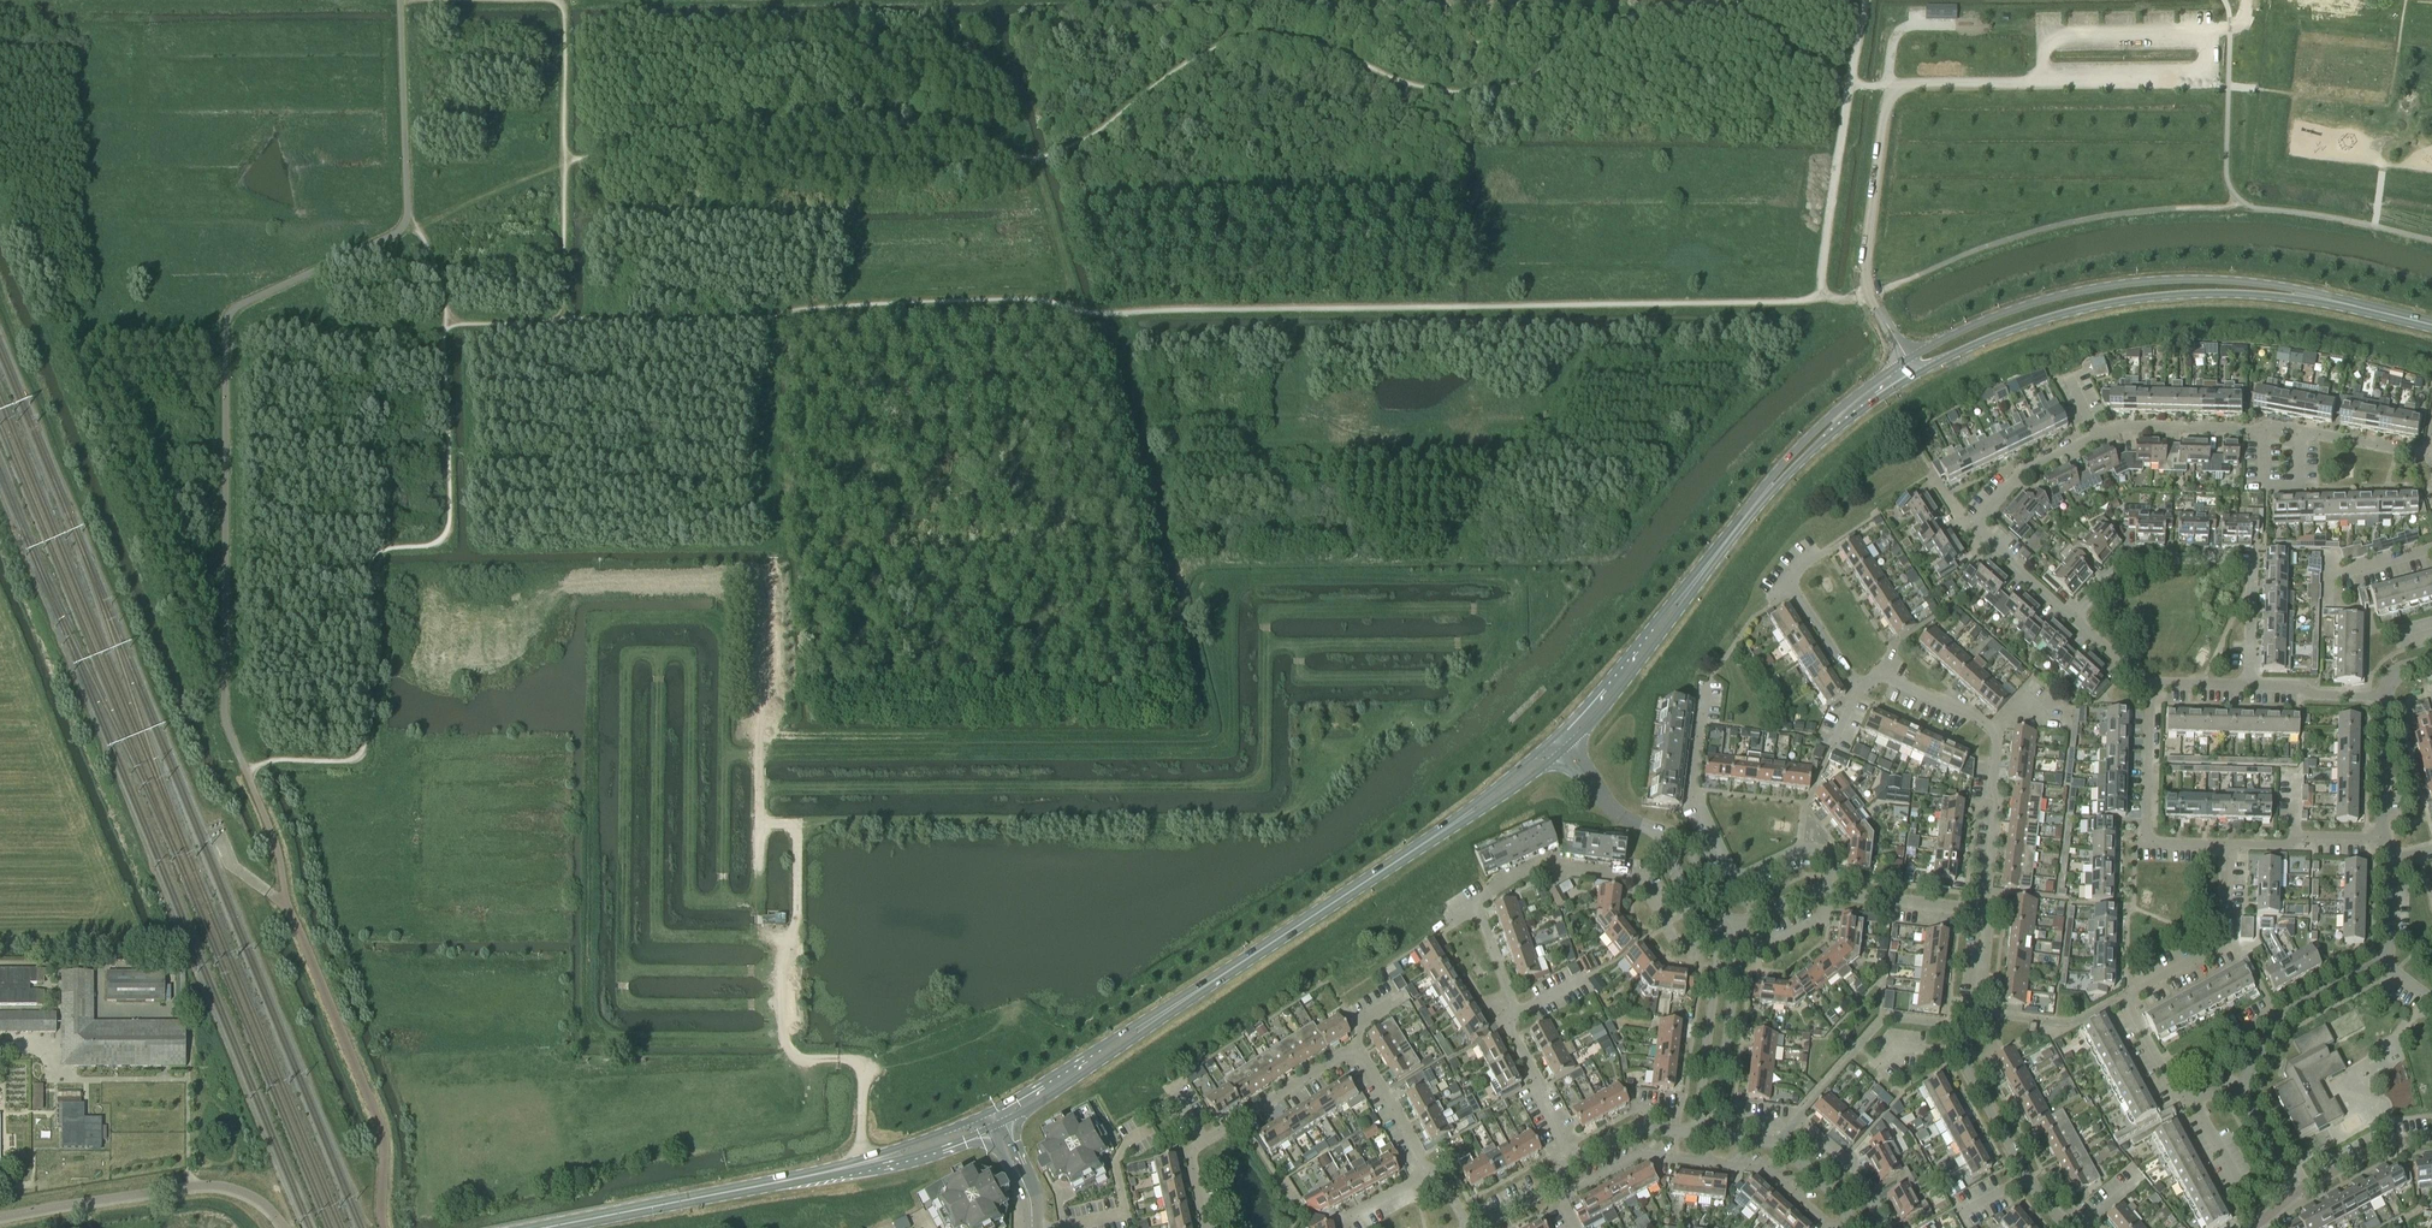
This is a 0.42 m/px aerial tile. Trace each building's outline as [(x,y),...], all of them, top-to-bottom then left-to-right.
[(1956,20),(1956,8),(1927,8),(1927,20),(1956,20)] [(2192,345),(2192,357),(2203,357),(2203,345),(2192,345)] [(2231,348),(2223,348),(2223,356),(2231,356),(2231,348)] [(2139,359),(2139,350),(2127,352),(2127,359),(2139,359)] [(2305,353),(2302,366),(2314,368),(2317,355),(2305,353)] [(2322,354),(2321,361),(2329,363),(2331,356),(2322,354)] [(2107,366),(2093,370),(2095,379),(2109,375),(2107,366)] [(2404,373),(2392,370),(2390,377),(2402,380),(2404,373)] [(2043,372),(2034,375),(2039,386),(2048,382),(2047,378),(2043,372)] [(2383,375),(2381,385),(2388,386),(2390,377),(2383,375)] [(2033,376),(2018,379),(2020,388),(2035,385),(2033,376)] [(2014,379),(2004,385),(2009,395),(2020,390),(2014,379)] [(2267,414),(2273,380),(2268,379),(2266,390),(2258,389),(2257,393),(2255,403),(2254,410),(2263,411),(2265,414),(2267,414)] [(2273,380),(2267,414),(2269,414),(2271,413),(2280,414),(2284,394),(2276,392),(2278,381),(2273,380)] [(2311,391),(2306,419),(2315,420),(2316,423),(2319,423),(2325,390),(2324,389),(2325,381),(2319,380),(2318,388),(2319,389),(2318,392),(2311,391)] [(2102,399),(2105,406),(2111,406),(2111,412),(2121,413),(2123,415),(2125,415),(2126,381),(2121,381),(2120,392),(2102,391),(2102,399)] [(2126,381),(2125,415),(2127,415),(2129,413),(2138,413),(2139,385),(2131,385),(2131,381),(2126,381)] [(2139,385),(2138,413),(2147,413),(2149,415),(2151,415),(2152,381),(2147,381),(2147,385),(2139,385)] [(2157,382),(2152,381),(2151,415),(2153,415),(2155,414),(2164,414),(2165,393),(2165,385),(2157,385),(2157,382)] [(2165,393),(2164,414),(2173,414),(2175,416),(2177,416),(2178,382),(2173,382),(2172,393),(2165,393)] [(2178,382),(2177,416),(2179,416),(2181,414),(2191,414),(2191,393),(2182,393),(2183,382),(2178,382)] [(2199,394),(2191,393),(2191,414),(2199,415),(2201,417),(2204,417),(2205,383),(2199,383),(2199,394)] [(2207,415),(2217,415),(2217,394),(2217,387),(2217,383),(2205,383),(2204,417),(2205,417),(2207,415)] [(2227,417),(2230,417),(2230,383),(2225,383),(2225,387),(2217,387),(2217,394),(2217,415),(2225,415),(2227,417)] [(2235,383),(2230,383),(2230,417),(2231,417),(2233,415),(2243,416),(2244,388),(2235,387),(2235,383)] [(2402,383),(2400,389),(2413,392),(2414,386),(2402,383)] [(2291,418),(2293,418),(2299,385),(2294,384),(2293,388),(2285,387),(2284,394),(2280,414),(2289,416),(2291,418)] [(1997,404),(2009,398),(2007,393),(2004,387),(2003,385),(1991,391),(1997,404)] [(2303,386),(2299,385),(2293,418),(2295,419),(2297,417),(2306,419),(2311,391),(2303,390),(2303,386)] [(2329,390),(2325,390),(2319,423),(2320,423),(2322,422),(2332,423),(2334,414),(2338,415),(2341,399),(2336,398),(2335,403),(2327,401),(2329,390)] [(1989,399),(1985,391),(1978,395),(1983,403),(1989,399)] [(2046,405),(2045,403),(2041,394),(2037,396),(2041,405),(2056,435),(2057,434),(2058,432),(2067,428),(2064,422),(2069,420),(2062,407),(2059,408),(2056,400),(2046,405)] [(2341,396),(2341,399),(2338,415),(2342,415),(2340,425),(2350,427),(2352,429),(2354,429),(2359,396),(2354,395),(2353,399),(2341,396)] [(2358,428),(2367,430),(2368,420),(2372,402),(2364,401),(2364,397),(2359,396),(2354,429),(2356,430),(2358,428)] [(2377,433),(2380,434),(2385,400),(2380,399),(2379,404),(2372,402),(2368,420),(2367,430),(2375,431),(2377,433)] [(2385,400),(2380,434),(2381,434),(2383,433),(2392,434),(2396,413),(2388,412),(2390,401),(2385,400)] [(2404,415),(2396,413),(2392,434),(2401,436),(2403,438),(2405,438),(2411,405),(2406,404),(2404,415)] [(2036,407),(2038,411),(2031,414),(2034,420),(2043,439),(2051,435),(2054,436),(2056,435),(2041,405),(2036,407)] [(2411,405),(2405,438),(2407,439),(2409,437),(2418,439),(2419,435),(2423,435),(2427,414),(2422,413),(2421,418),(2414,417),(2416,406),(2411,405)] [(1947,418),(1948,422),(1950,424),(1958,420),(1955,413),(1952,414),(1946,417),(1947,418)] [(2022,414),(2018,416),(2024,428),(2028,437),(2033,446),(2034,446),(2035,443),(2043,439),(2034,420),(2027,424),(2022,414)] [(2024,428),(2018,416),(2013,418),(2018,428),(2010,431),(2019,450),(2028,446),(2030,448),(2033,446),(2028,437),(2024,428)] [(1998,425),(1994,427),(2008,458),(2010,457),(2011,454),(2019,450),(2010,431),(2007,425),(2000,428),(1998,425)] [(2008,458),(1994,427),(1989,429),(1994,439),(1987,442),(1996,461),(2004,458),(2006,459),(2008,458)] [(1922,431),(1915,436),(1920,443),(1927,439),(1922,431)] [(1984,436),(1976,440),(1975,436),(1970,438),(1985,469),(1987,468),(1987,466),(1996,461),(1987,442),(1984,436)] [(1970,451),(1963,454),(1972,473),(1981,469),(1983,470),(1985,469),(1970,438),(1966,441),(1970,451)] [(2136,457),(2125,457),(2128,471),(2142,472),(2143,464),(2150,464),(2151,442),(2136,442),(2136,457)] [(2165,443),(2151,442),(2150,464),(2158,464),(2158,472),(2172,473),(2172,458),(2165,458),(2165,443)] [(2179,458),(2172,458),(2172,473),(2186,473),(2186,465),(2194,465),(2194,443),(2180,443),(2179,458)] [(2209,444),(2194,443),(2194,465),(2201,465),(2201,473),(2215,474),(2216,459),(2208,459),(2209,444)] [(2216,459),(2215,474),(2229,474),(2229,466),(2237,466),(2238,444),(2223,444),(2223,459),(2216,459)] [(1951,447),(1947,450),(1961,480),(1963,479),(1964,477),(1972,473),(1963,454),(1960,448),(1953,451),(1951,447)] [(2109,448),(2096,454),(2105,474),(2112,470),(2116,478),(2128,471),(2125,457),(2115,461),(2109,448)] [(1942,452),(1945,457),(1944,461),(1939,463),(1938,461),(1931,465),(1940,479),(1944,476),(1948,484),(1957,480),(1959,481),(1961,480),(1947,450),(1942,452)] [(2105,474),(2096,454),(2083,460),(2089,474),(2083,477),(2089,490),(2102,484),(2098,477),(2105,474)] [(2070,466),(2057,473),(2066,492),(2073,489),(2076,496),(2089,490),(2083,477),(2076,480),(2070,466)] [(2042,497),(2041,497),(2050,509),(2052,512),(2059,509),(2057,506),(2063,503),(2059,496),(2066,492),(2057,473),(2044,479),(2050,493),(2042,497)] [(2023,494),(2013,505),(2030,520),(2035,514),(2041,519),(2050,509),(2041,497),(2042,497),(2036,489),(2027,498),(2023,494)] [(1915,493),(1909,497),(1896,505),(1904,517),(1911,513),(1915,519),(1933,508),(1925,495),(1919,499),(1915,493)] [(2403,495),(2391,496),(2391,517),(2399,516),(2399,519),(2404,519),(2403,495)] [(2421,495),(2403,495),(2404,519),(2408,519),(2408,516),(2426,516),(2421,495)] [(2365,523),(2364,496),(2352,497),(2352,521),(2352,526),(2356,526),(2356,523),(2365,523)] [(2378,496),(2364,496),(2365,523),(2373,523),(2373,526),(2378,526),(2378,520),(2378,496)] [(2391,496),(2378,496),(2378,520),(2378,526),(2383,526),(2383,522),(2391,522),(2391,517),(2391,496)] [(2339,512),(2338,497),(2325,498),(2326,521),(2326,524),(2339,523),(2339,512)] [(2352,497),(2338,497),(2339,512),(2339,523),(2347,523),(2347,526),(2352,526),(2352,521),(2352,497)] [(2300,525),(2299,498),(2286,499),(2287,525),(2300,525)] [(2312,498),(2299,498),(2300,525),(2302,525),(2304,523),(2306,525),(2313,525),(2313,519),(2312,498)] [(2325,498),(2312,498),(2313,519),(2321,519),(2321,521),(2326,521),(2325,498)] [(2287,525),(2286,499),(2272,499),(2273,525),(2287,525)] [(2117,502),(2111,504),(2114,511),(2120,508),(2117,502)] [(2030,520),(2013,505),(2004,516),(2015,526),(2010,531),(2021,541),(2030,531),(2024,525),(2030,520)] [(2194,506),(2193,517),(2193,546),(2207,547),(2208,532),(2215,532),(2216,514),(2215,514),(2215,509),(2203,509),(2203,506),(2194,506)] [(2124,507),(2123,520),(2128,520),(2128,534),(2135,534),(2135,544),(2135,545),(2150,545),(2150,515),(2142,515),(2142,507),(2129,507),(2124,507)] [(1933,508),(1915,519),(1919,525),(1912,530),(1920,542),(1936,531),(1932,525),(1941,519),(1933,508)] [(2237,518),(2236,547),(2251,548),(2251,533),(2263,534),(2263,510),(2245,510),(2245,518),(2237,518)] [(2163,516),(2150,515),(2150,545),(2164,546),(2164,531),(2172,531),(2172,513),(2163,513),(2163,516)] [(2172,513),(2172,531),(2178,531),(2178,546),(2193,546),(2193,517),(2181,516),(2181,513),(2172,513)] [(2224,514),(2216,514),(2215,532),(2221,532),(2221,547),(2236,547),(2237,518),(2224,517),(2224,514)] [(1876,528),(1883,523),(1879,516),(1872,521),(1876,528)] [(2089,535),(2111,555),(2121,544),(2108,532),(2113,527),(2102,517),(2096,523),(2098,525),(2089,535)] [(1936,531),(1920,542),(1927,553),(1934,549),(1939,556),(1957,544),(1949,531),(1940,537),(1936,531)] [(2079,542),(2073,548),(2084,559),(2088,554),(2102,566),(2111,555),(2089,535),(2081,544),(2079,542)] [(1846,562),(1865,550),(1858,538),(1840,550),(1842,554),(1841,554),(1846,562)] [(1957,544),(1939,556),(1942,562),(1936,566),(1939,571),(1936,573),(1940,580),(1956,570),(1952,564),(1964,556),(1957,544)] [(2052,548),(2047,544),(2042,549),(2047,553),(2052,548)] [(2084,559),(2073,548),(2073,549),(2069,545),(2060,555),(2066,560),(2060,567),(2082,587),(2092,576),(2084,568),(2089,563),(2084,559)] [(1894,557),(1902,552),(1898,546),(1890,551),(1894,557)] [(1872,561),(1865,550),(1846,562),(1851,570),(1852,569),(1854,572),(1872,561)] [(2021,557),(2026,562),(2031,556),(2025,551),(2021,557)] [(2352,551),(2347,553),(2342,554),(2344,562),(2350,561),(2350,562),(2354,560),(2352,551)] [(2264,564),(2264,566),(2289,567),(2292,567),(2292,553),(2266,552),(2266,562),(2264,564)] [(1897,560),(1902,567),(1908,562),(1904,556),(1897,560)] [(1879,571),(1872,561),(1854,572),(1856,575),(1855,576),(1860,584),(1879,571)] [(1977,563),(1971,570),(1961,580),(1972,590),(1977,584),(1983,589),(1998,573),(1987,563),(1983,568),(1977,563)] [(2289,567),(2264,566),(2264,568),(2265,570),(2265,579),(2286,580),(2286,572),(2289,572),(2289,567)] [(2082,587),(2060,567),(2052,576),(2048,573),(2042,579),(2055,591),(2060,586),(2073,598),(2082,587)] [(1918,577),(1913,570),(1905,576),(1909,583),(1918,577)] [(1886,582),(1879,571),(1860,584),(1865,592),(1866,591),(1868,594),(1886,582)] [(2008,583),(1998,573),(1983,589),(1989,594),(1983,600),(1993,609),(2003,598),(1998,594),(2008,583)] [(2374,607),(2376,615),(2431,600),(2431,575),(2370,592),(2374,607)] [(1919,577),(1913,581),(1918,589),(1924,586),(1919,577)] [(2286,580),(2265,579),(2265,588),(2263,590),(2263,592),(2289,593),(2289,587),(2286,587),(2286,580)] [(1886,582),(1868,594),(1870,597),(1869,598),(1874,606),(1893,593),(1886,582)] [(1917,593),(1925,604),(1932,600),(1925,588),(1917,593)] [(2003,598),(1993,609),(2004,619),(2010,613),(2015,618),(2030,602),(2019,592),(2009,604),(2003,598)] [(2289,593),(2263,592),(2263,594),(2265,596),(2265,605),(2286,606),(2286,598),(2289,598),(2289,593)] [(2370,592),(2364,593),(2368,609),(2374,607),(2370,592)] [(1901,604),(1893,593),(1874,606),(1879,614),(1880,613),(1882,616),(1901,604)] [(2030,602),(2015,618),(2021,623),(2016,629),(2020,633),(2017,636),(2024,642),(2038,625),(2033,620),(2041,612),(2030,602)] [(1901,604),(1882,616),(1884,619),(1883,620),(1888,628),(1908,615),(1901,604)] [(2262,616),(2262,619),(2292,620),(2293,620),(2293,613),(2285,613),(2286,606),(2265,605),(2264,614),(2262,616)] [(1934,606),(1927,610),(1932,616),(1938,612),(1934,606)] [(1777,630),(1796,618),(1791,610),(1790,611),(1788,607),(1770,619),(1777,630)] [(1773,609),(1766,613),(1770,619),(1776,615),(1773,609)] [(1958,609),(1953,615),(1959,620),(1964,615),(1958,609)] [(1908,615),(1888,628),(1893,636),(1894,635),(1897,638),(1915,627),(1908,615)] [(1971,621),(1964,615),(1959,620),(1957,622),(1965,628),(1971,621)] [(1796,618),(1777,630),(1784,641),(1802,630),(1800,627),(1802,626),(1796,618)] [(2362,618),(2338,618),(2336,684),(2360,684),(2362,618)] [(2262,619),(2262,620),(2264,622),(2264,632),(2285,632),(2292,633),(2292,620),(2262,619)] [(2044,630),(2038,625),(2024,642),(2030,647),(2032,644),(2036,648),(2042,642),(2048,648),(2062,631),(2051,622),(2044,630)] [(1927,654),(1943,636),(1933,627),(1918,643),(1921,646),(1920,647),(1927,654)] [(1978,627),(1974,631),(1978,635),(1982,631),(1978,627)] [(1802,630),(1784,641),(1791,652),(1811,640),(1805,632),(1804,633),(1802,630)] [(1979,636),(1985,641),(1989,636),(1983,631),(1979,636)] [(2073,641),(2062,631),(2048,648),(2053,653),(2048,658),(2058,668),(2071,654),(2065,649),(2073,641)] [(2262,642),(2262,645),(2287,645),(2292,645),(2292,633),(2285,632),(2264,632),(2264,640),(2262,642)] [(1943,636),(1927,654),(1934,660),(1935,659),(1938,661),(1953,645),(1943,636)] [(1811,640),(1791,652),(1798,663),(1816,651),(1814,648),(1816,648),(1811,640)] [(1962,654),(1953,645),(1938,661),(1941,664),(1940,665),(1947,671),(1962,654)] [(2262,645),(2262,646),(2263,648),(2263,658),(2284,658),(2290,658),(2292,658),(2292,645),(2287,645),(2262,645)] [(1998,646),(1993,651),(1997,654),(2002,650),(1998,646)] [(1760,649),(1752,655),(1755,660),(1763,655),(1760,649)] [(2007,662),(2012,657),(2003,649),(1998,654),(2007,662)] [(1818,654),(1816,651),(1798,663),(1805,674),(1825,661),(1819,654),(1818,654)] [(2071,654),(2058,668),(2074,683),(2076,681),(2094,660),(2084,651),(2076,659),(2071,654)] [(1972,662),(1962,654),(1947,671),(1954,677),(1955,676),(1957,679),(1972,662)] [(2021,666),(2012,657),(2007,662),(2017,671),(2021,666)] [(1769,666),(1763,658),(1757,662),(1758,663),(1758,664),(1762,671),(1769,666)] [(2261,668),(2261,671),(2287,671),(2290,672),(2290,658),(2284,658),(2263,658),(2263,666),(2261,668)] [(2076,681),(2074,683),(2075,683),(2076,682),(2081,686),(2080,688),(2093,699),(2094,699),(2095,699),(2102,692),(2106,687),(2102,684),(2105,681),(2100,676),(2105,670),(2094,660),(2077,680),(2076,681)] [(1825,661),(1805,674),(1812,685),(1830,673),(1828,670),(1830,669),(1825,661)] [(1972,662),(1957,679),(1960,681),(1959,682),(1966,688),(1982,671),(1972,662)] [(1982,671),(1966,688),(1973,695),(1974,694),(1977,696),(1991,680),(1982,671)] [(1830,673),(1812,685),(1819,696),(1839,683),(1833,675),(1832,676),(1830,673)] [(1769,682),(1776,693),(1782,689),(1777,682),(1780,680),(1778,676),(1769,682)] [(1991,680),(1977,696),(1979,698),(1978,699),(1985,706),(2001,689),(1991,680)] [(1844,691),(1839,683),(1819,696),(1826,707),(1845,696),(1843,692),(1844,691)] [(2001,689),(1985,706),(1992,712),(1993,711),(1996,714),(2011,698),(2001,689)] [(1785,690),(1775,696),(1781,705),(1791,699),(1785,690)] [(2073,699),(2071,698),(2071,697),(2066,692),(2061,697),(2069,704),(2073,699)] [(1660,698),(1658,711),(1693,715),(1695,703),(1660,698)] [(1658,711),(1656,724),(1691,728),(1693,715),(1658,711)] [(1814,719),(1822,721),(1824,713),(1816,711),(1814,719)] [(2104,720),(2104,725),(2128,725),(2128,712),(2107,711),(2107,720),(2104,720)] [(1868,712),(1860,730),(1864,732),(1876,737),(1886,716),(1877,712),(1877,714),(1873,712),(1872,714),(1868,712)] [(2180,737),(2181,713),(2167,713),(2167,734),(2176,734),(2176,737),(2180,737)] [(2181,713),(2180,737),(2185,737),(2185,734),(2194,734),(2194,713),(2181,713)] [(2194,713),(2194,734),(2202,735),(2202,738),(2207,738),(2207,714),(2194,713)] [(2220,714),(2207,714),(2207,738),(2211,738),(2211,735),(2220,735),(2220,714)] [(2220,714),(2220,735),(2228,735),(2228,738),(2233,738),(2233,714),(2220,714)] [(2246,715),(2233,714),(2233,738),(2237,738),(2237,735),(2246,736),(2246,715)] [(2246,715),(2246,736),(2255,736),(2254,739),(2259,739),(2259,715),(2246,715)] [(2272,715),(2259,715),(2259,739),(2263,739),(2263,736),(2272,736),(2272,715)] [(2272,715),(2272,736),(2280,737),(2280,739),(2285,740),(2285,716),(2272,715)] [(1886,716),(1876,737),(1888,743),(1897,723),(1894,721),(1895,720),(1886,716)] [(2299,716),(2285,716),(2285,740),(2289,740),(2289,737),(2299,737),(2299,716)] [(2338,717),(2338,731),(2359,731),(2359,718),(2338,717)] [(2419,722),(2422,735),(2431,732),(2431,719),(2419,722)] [(1794,730),(1803,731),(1804,724),(1795,723),(1794,730)] [(1885,749),(1897,755),(1900,748),(1910,727),(1901,723),(1900,724),(1897,723),(1888,743),(1885,749)] [(1691,728),(1656,724),(1655,737),(1690,741),(1691,728)] [(1815,733),(1816,725),(1806,724),(1805,732),(1815,733)] [(2128,725),(2104,725),(2100,725),(2100,726),(2099,726),(2098,736),(2099,736),(2099,738),(2106,738),(2127,738),(2128,725)] [(1918,731),(1910,727),(1900,748),(1912,753),(1921,733),(1918,732),(1918,731)] [(1737,730),(1729,729),(1728,737),(1736,738),(1737,730)] [(1750,731),(1742,730),(1741,738),(1749,739),(1750,731)] [(2011,743),(2034,746),(2036,733),(2014,730),(2014,734),(2012,734),(2011,743)] [(1760,732),(1751,731),(1750,739),(1759,740),(1760,732)] [(2338,731),(2338,744),(2359,744),(2359,731),(2338,731)] [(2422,735),(2416,736),(2420,749),(2431,746),(2431,732),(2422,735)] [(1924,735),(1921,733),(1912,753),(1924,759),(1933,737),(1925,733),(1924,735)] [(1789,735),(1779,734),(1778,744),(1788,745),(1789,735)] [(2052,734),(2051,742),(2055,742),(2064,743),(2065,736),(2056,735),(2052,734)] [(1655,737),(1653,750),(1688,755),(1690,741),(1655,737)] [(1933,737),(1924,759),(1936,764),(1945,744),(1941,742),(1942,741),(1933,737)] [(2103,746),(2103,751),(2127,752),(2127,738),(2106,738),(2106,746),(2103,746)] [(2034,746),(2011,743),(2010,753),(2011,753),(2011,756),(2033,759),(2034,746)] [(1936,764),(1933,770),(1938,772),(1941,766),(1948,769),(1957,748),(1951,745),(1950,746),(1945,744),(1936,764)] [(2359,744),(2338,744),(2337,757),(2358,757),(2359,744)] [(1870,751),(1856,745),(1852,756),(1865,762),(1870,751)] [(1817,746),(1812,757),(1820,761),(1825,749),(1817,746)] [(2420,749),(2423,762),(2431,760),(2431,746),(2420,749)] [(1966,752),(1957,748),(1948,769),(1972,780),(1974,761),(1967,758),(1969,755),(1965,753),(1966,752)] [(1688,755),(1653,750),(1651,764),(1686,768),(1688,755)] [(2127,752),(2103,751),(2099,751),(2099,764),(2106,764),(2127,764),(2127,752)] [(1833,752),(1829,761),(1840,766),(1841,763),(1847,766),(1850,760),(1833,752)] [(1753,783),(1757,784),(1760,762),(1760,756),(1747,755),(1747,760),(1744,784),(1753,785),(1753,783)] [(1874,765),(1877,758),(1870,755),(1867,762),(1874,765)] [(1718,780),(1721,757),(1707,756),(1705,777),(1709,778),(1709,779),(1718,780)] [(2033,759),(2011,756),(2011,760),(2009,760),(2008,769),(2031,771),(2033,759)] [(1721,757),(1718,780),(1728,782),(1728,780),(1731,781),(1734,759),(1721,757)] [(1760,762),(1757,784),(1760,784),(1760,786),(1770,787),(1773,764),(1773,758),(1760,757),(1760,762)] [(2358,757),(2337,757),(2337,770),(2358,770),(2358,757)] [(1783,787),(1785,765),(1786,759),(1780,758),(1780,764),(1773,764),(1770,787),(1779,788),(1779,786),(1783,787)] [(1747,760),(1734,759),(1731,781),(1735,781),(1735,782),(1744,784),(1747,760)] [(1881,760),(1878,767),(1889,773),(1892,765),(1881,760)] [(2423,762),(2427,775),(2431,773),(2431,760),(2423,762)] [(1811,768),(1798,767),(1795,790),(1805,791),(1805,789),(1809,790),(1811,773),(1816,773),(1818,762),(1812,761),(1811,768)] [(1686,768),(1651,764),(1650,776),(1685,780),(1686,768)] [(2099,764),(2098,777),(2102,777),(2126,777),(2127,764),(2106,764),(2099,764)] [(1785,765),(1783,787),(1786,787),(1786,789),(1795,790),(1798,767),(1785,765)] [(1861,774),(1870,778),(1874,770),(1865,765),(1861,774)] [(2031,771),(2008,769),(2007,779),(2008,779),(2008,783),(2014,784),(2030,785),(2031,771)] [(2358,770),(2337,770),(2337,783),(2358,783),(2358,770)] [(1650,776),(1648,789),(1683,793),(1685,780),(1650,776)] [(1839,777),(1832,783),(1814,797),(1817,800),(1816,801),(1822,808),(1848,787),(1839,777)] [(2071,780),(2071,778),(2066,777),(2065,785),(2073,786),(2073,780),(2071,780)] [(2098,777),(2098,790),(2126,790),(2126,777),(2102,777),(2098,777)] [(1902,780),(1891,778),(1889,791),(1900,792),(1902,780)] [(1881,779),(1880,788),(1887,789),(1888,780),(1881,779)] [(1903,780),(1902,791),(1909,792),(1910,781),(1903,780)] [(2337,783),(2336,796),(2357,796),(2358,783),(2337,783)] [(2030,785),(2014,784),(2013,796),(2041,800),(2043,786),(2030,785)] [(1848,787),(1822,808),(1828,816),(1829,815),(1831,817),(1848,804),(1856,798),(1848,787)] [(1683,793),(1648,789),(1646,802),(1682,807),(1683,793)] [(2098,790),(2097,803),(2102,803),(2126,804),(2126,790),(2098,790)] [(2225,799),(2218,799),(2218,819),(2227,820),(2228,822),(2230,822),(2231,792),(2225,791),(2225,799)] [(1895,792),(1894,803),(1909,805),(1910,794),(1895,792)] [(2244,792),(2231,792),(2230,822),(2233,822),(2235,820),(2243,820),(2244,792)] [(2244,792),(2243,820),(2253,820),(2254,822),(2256,822),(2257,792),(2244,792)] [(2257,792),(2256,822),(2259,822),(2260,821),(2270,821),(2270,811),(2271,800),(2271,793),(2257,792)] [(2179,820),(2180,795),(2174,795),(2174,797),(2165,797),(2165,818),(2175,818),(2176,820),(2179,820)] [(2185,795),(2180,795),(2179,820),(2181,820),(2182,819),(2192,819),(2192,798),(2184,798),(2185,795)] [(2192,798),(2192,819),(2201,819),(2202,821),(2205,821),(2205,795),(2200,795),(2200,798),(2192,798)] [(2205,795),(2205,821),(2207,821),(2208,819),(2218,819),(2218,799),(2210,798),(2211,795),(2205,795)] [(2041,800),(2013,796),(2011,809),(2040,813),(2041,800)] [(2336,796),(2336,809),(2357,809),(2357,796),(2336,796)] [(1848,804),(1831,817),(1833,820),(1832,821),(1838,829),(1856,814),(1864,808),(1856,798),(1848,804)] [(1940,814),(1963,817),(1965,807),(1963,807),(1964,803),(1939,800),(1938,806),(1941,806),(1940,814)] [(2102,803),(2097,803),(2097,816),(2104,816),(2104,817),(2125,817),(2126,804),(2102,803)] [(2011,809),(2010,822),(2038,825),(2040,813),(2011,809)] [(2357,809),(2336,809),(2336,822),(2357,823),(2357,809)] [(1907,811),(1901,810),(1899,819),(1906,820),(1907,811)] [(1910,818),(1917,819),(1918,812),(1911,811),(1910,818)] [(1864,824),(1856,814),(1838,829),(1844,836),(1845,835),(1847,838),(1864,824)] [(1963,817),(1940,814),(1939,821),(1937,821),(1936,826),(1961,829),(1961,826),(1962,826),(1963,817)] [(1545,815),(1532,821),(1546,854),(1559,848),(1545,815)] [(1532,821),(1520,826),(1535,858),(1546,854),(1532,821)] [(2010,822),(2008,835),(2037,838),(2038,825),(2010,822)] [(2114,822),(2093,822),(2087,822),(2087,835),(2090,836),(2116,836),(2116,834),(2114,832),(2114,822)] [(1585,863),(1589,828),(1563,824),(1563,825),(1565,842),(1573,843),(1571,861),(1585,863)] [(1873,836),(1864,824),(1847,838),(1851,842),(1872,845),(1873,836)] [(1520,826),(1508,831),(1523,864),(1535,858),(1520,826)] [(1961,829),(1936,826),(1935,832),(1938,832),(1937,840),(1960,842),(1962,833),(1960,833),(1961,829)] [(1589,828),(1585,863),(1598,865),(1601,829),(1589,828)] [(1601,829),(1598,865),(1610,866),(1614,831),(1601,829)] [(1508,831),(1496,836),(1511,869),(1523,864),(1508,831)] [(1614,831),(1610,866),(1624,868),(1624,864),(1628,833),(1614,831)] [(2008,835),(2007,848),(2035,851),(2037,838),(2008,835)] [(1511,869),(1496,836),(1485,841),(1498,874),(1511,869)] [(2116,836),(2090,836),(2090,841),(2093,841),(2092,848),(2113,849),(2114,840),(2116,838),(2116,836)] [(1909,837),(1908,849),(1918,850),(1919,838),(1909,837)] [(1960,842),(1937,840),(1936,847),(1934,847),(1933,852),(1957,855),(1958,852),(1959,852),(1960,842)] [(1498,874),(1485,841),(1472,847),(1486,879),(1498,874)] [(1872,845),(1851,842),(1850,846),(1849,846),(1848,855),(1871,858),(1872,845)] [(1897,848),(1895,857),(1903,858),(1904,849),(1897,848)] [(2035,851),(2007,848),(2005,861),(2033,864),(2035,851)] [(2113,849),(2092,848),(2092,856),(2089,856),(2089,861),(2115,862),(2115,860),(2113,858),(2113,849)] [(1916,851),(1907,849),(1906,856),(1915,858),(1916,851)] [(1957,855),(1933,852),(1932,858),(1935,858),(1934,866),(1957,868),(1958,859),(1957,859),(1957,855)] [(1871,858),(1848,855),(1846,865),(1848,865),(1846,876),(1862,878),(1862,871),(1869,871),(1871,858)] [(2258,862),(2258,875),(2279,876),(2279,862),(2286,863),(2286,859),(2286,856),(2286,855),(2285,855),(2265,855),(2265,862),(2258,862)] [(2033,864),(2005,861),(2004,874),(2032,877),(2033,864)] [(2115,862),(2089,861),(2089,867),(2092,867),(2092,874),(2113,875),(2113,866),(2115,864),(2115,862)] [(2344,877),(2365,878),(2365,864),(2344,864),(2344,877)] [(1957,868),(1934,866),(1933,873),(1930,873),(1930,879),(1935,879),(1951,881),(1954,882),(1955,877),(1956,878),(1957,868)] [(2032,877),(2004,874),(2002,887),(2030,891),(2032,877)] [(2113,875),(2092,874),(2085,874),(2084,887),(2086,887),(2114,888),(2114,886),(2112,884),(2113,875)] [(2279,876),(2258,875),(2258,888),(2279,889),(2279,876)] [(2365,878),(2344,877),(2344,890),(2365,891),(2365,878)] [(1935,879),(1934,887),(1950,889),(1951,881),(1935,879)] [(1621,889),(1611,888),(1612,883),(1595,881),(1594,887),(1599,888),(1598,900),(1621,903),(1622,894),(1621,893),(1621,889)] [(2054,883),(2046,882),(2045,892),(2053,893),(2054,883)] [(2059,886),(2059,890),(2058,890),(2057,896),(2066,897),(2066,891),(2064,891),(2064,886),(2059,886)] [(2114,888),(2086,887),(2085,901),(2112,902),(2112,892),(2114,890),(2114,888)] [(1558,888),(1550,893),(1559,908),(1567,903),(1558,888)] [(2279,889),(2258,888),(2257,901),(2278,902),(2279,889)] [(1544,889),(1538,892),(1540,900),(1547,898),(1544,889)] [(2365,891),(2344,890),(2343,903),(2364,904),(2365,891)] [(1499,919),(1520,911),(1516,898),(1495,905),(1497,909),(1495,910),(1499,919)] [(2012,912),(2035,915),(2037,901),(2015,899),(2015,903),(2013,903),(2012,912)] [(1598,900),(1596,913),(1618,916),(1619,912),(1620,912),(1621,903),(1598,900)] [(2278,902),(2257,901),(2257,915),(2278,916),(2278,902)] [(2364,904),(2343,903),(2343,916),(2364,917),(2364,904)] [(2091,922),(2117,922),(2117,920),(2115,918),(2116,909),(2095,908),(2094,916),(2092,916),(2091,922)] [(2056,909),(2055,917),(2063,918),(2064,910),(2056,909)] [(1520,911),(1499,919),(1502,928),(1503,927),(1504,930),(1525,923),(1520,911)] [(2035,915),(2012,912),(2011,921),(2013,922),(2012,925),(2034,928),(2035,915)] [(1618,916),(1596,913),(1595,922),(1605,934),(1622,920),(1618,916)] [(1839,933),(1862,936),(1864,923),(1857,922),(1858,915),(1843,913),(1842,924),(1840,924),(1839,933)] [(785,914),(762,914),(762,924),(785,925),(785,914)] [(1569,927),(1576,925),(1574,916),(1567,917),(1569,927)] [(2343,916),(2343,929),(2364,930),(2364,917),(2343,916)] [(2062,931),(2064,918),(2063,918),(2055,917),(2053,930),(2062,931)] [(2253,919),(2240,919),(2240,940),(2252,940),(2253,919)] [(2260,920),(2260,931),(2268,931),(2270,931),(2270,935),(2276,946),(2279,951),(2280,954),(2271,959),(2276,967),(2286,986),(2297,979),(2287,961),(2273,935),(2274,919),(2268,919),(2268,921),(2260,920)] [(1624,923),(1622,920),(1605,934),(1613,944),(1631,929),(1625,922),(1624,923)] [(2117,922),(2091,922),(2087,922),(2087,934),(2089,934),(2094,934),(2115,935),(2115,926),(2117,924),(2117,922)] [(1525,923),(1504,930),(1505,934),(1504,934),(1507,943),(1529,936),(1525,923)] [(1564,924),(1555,927),(1558,935),(1567,932),(1564,924)] [(2034,928),(2012,925),(2012,929),(2010,928),(2009,938),(2032,941),(2034,928)] [(1637,937),(1631,929),(1613,944),(1621,955),(1638,941),(1636,938),(1637,937)] [(2364,930),(2343,929),(2342,943),(2363,943),(2364,930)] [(1926,930),(1924,943),(1948,946),(1949,936),(1947,936),(1948,932),(1926,930)] [(1862,936),(1839,933),(1838,943),(1839,943),(1839,946),(1861,949),(1862,936)] [(2088,948),(2091,948),(2117,948),(2117,946),(2115,944),(2115,935),(2094,934),(2089,934),(2088,948)] [(1533,948),(1529,936),(1507,943),(1510,952),(1511,952),(1513,955),(1533,948)] [(1880,938),(1878,950),(1882,951),(1886,951),(1887,947),(1888,939),(1880,938)] [(2032,941),(2009,938),(2008,947),(2009,947),(2009,951),(2031,953),(2032,941)] [(1570,940),(1560,944),(1562,951),(1572,948),(1570,940)] [(1421,964),(1440,952),(1435,944),(1434,944),(1432,941),(1413,953),(1421,964)] [(2036,941),(2036,950),(2050,951),(2050,942),(2036,941)] [(2061,943),(2053,942),(2052,950),(2060,951),(2061,943)] [(1898,944),(1890,943),(1889,952),(1895,952),(1897,953),(1898,944)] [(1948,946),(1924,943),(1923,956),(1945,959),(1945,955),(1946,955),(1948,946)] [(1633,969),(1651,955),(1645,947),(1644,948),(1641,945),(1624,959),(1633,969)] [(1839,946),(1834,950),(1848,967),(1859,958),(1861,949),(1839,946)] [(1533,948),(1513,955),(1514,958),(1512,959),(1515,968),(1537,960),(1533,948)] [(2117,948),(2091,948),(2091,953),(2094,953),(2093,961),(2114,961),(2114,952),(2116,950),(2117,948)] [(2260,948),(2252,952),(2255,957),(2262,953),(2260,948)] [(2311,948),(2299,955),(2309,973),(2321,967),(2311,948)] [(1831,951),(1823,957),(1838,975),(1842,980),(1852,973),(1848,967),(1834,950),(1831,952),(1831,951)] [(2007,954),(2006,964),(2029,966),(2031,953),(2009,951),(2009,954),(2007,954)] [(1445,960),(1440,952),(1421,964),(1428,975),(1446,963),(1444,960),(1445,960)] [(1657,962),(1651,955),(1633,969),(1641,979),(1658,966),(1656,963),(1657,962)] [(1916,955),(1915,968),(1922,969),(1945,972),(1946,962),(1944,962),(1945,959),(1923,956),(1916,955)] [(2299,955),(2287,961),(2297,979),(2309,973),(2299,955)] [(1590,972),(1596,970),(1589,957),(1586,958),(1581,961),(1585,971),(1590,972)] [(1817,964),(1814,966),(1827,983),(1837,975),(1823,957),(1816,962),(1817,964)] [(1544,958),(1537,960),(1515,968),(1519,977),(1520,976),(1521,980),(1534,976),(1536,981),(1544,978),(1543,977),(1550,975),(1544,958)] [(2090,968),(2090,974),(2116,974),(2116,972),(2114,970),(2114,961),(2093,961),(2093,968),(2090,968)] [(1446,963),(1428,975),(1434,986),(1435,986),(1454,974),(1449,966),(1448,966),(1446,963)] [(2029,966),(2006,964),(2005,973),(2006,973),(2006,977),(2028,979),(2029,966)] [(1568,969),(1572,978),(1581,973),(1576,965),(1568,969)] [(1386,971),(1389,976),(1397,971),(1394,966),(1386,971)] [(1646,986),(1641,991),(1646,998),(1658,999),(1659,992),(1661,970),(1658,966),(1641,979),(1646,986)] [(1810,967),(1803,973),(1817,991),(1827,983),(1814,966),(1811,968),(1810,967)] [(2253,987),(2242,966),(2145,1018),(2157,1039),(2253,987)] [(1898,968),(1889,967),(1888,974),(1897,975),(1898,968)] [(2286,986),(2276,967),(2264,974),(2274,992),(2286,986)] [(37,1006),(37,991),(29,991),(29,984),(37,984),(37,969),(0,969),(0,1006),(37,1006)] [(1661,970),(1659,992),(1672,993),(1674,970),(1665,969),(1664,970),(1661,970)] [(1945,972),(1922,969),(1920,982),(1942,985),(1942,981),(1944,981),(1945,972)] [(1674,970),(1672,993),(1685,995),(1686,988),(1693,989),(1695,974),(1688,973),(1683,973),(1683,971),(1674,970)] [(62,972),(62,1067),(185,1067),(185,1023),(93,1023),(93,972),(62,972)] [(106,1001),(164,1001),(164,972),(106,972),(106,1001)] [(1796,980),(1792,983),(1806,1000),(1817,991),(1803,973),(1795,979),(1796,980)] [(1435,986),(1434,986),(1432,988),(1438,999),(1441,997),(1460,985),(1458,982),(1459,982),(1454,974),(1435,986)] [(2093,979),(2093,987),(2088,987),(2088,995),(2106,995),(2106,988),(2114,988),(2114,978),(2116,976),(2116,974),(2090,974),(2090,979),(2093,979)] [(1606,987),(1597,976),(1590,982),(1599,993),(1606,987)] [(1400,993),(1405,989),(1408,987),(1402,977),(1393,982),(1400,993)] [(2004,980),(2003,989),(2026,992),(2028,979),(2006,977),(2006,980),(2004,980)] [(1855,982),(1855,989),(1856,991),(1856,992),(1861,997),(1866,991),(1858,980),(1855,982)] [(1773,1006),(1776,982),(1766,981),(1766,983),(1755,981),(1753,996),(1760,997),(1760,1004),(1773,1006)] [(1776,982),(1773,1006),(1786,1007),(1788,986),(1785,985),(1785,984),(1776,982)] [(1942,985),(1920,982),(1919,995),(1942,998),(1943,988),(1942,988),(1942,985)] [(1788,986),(1786,1007),(1795,1008),(1806,1000),(1792,983),(1788,986)] [(1462,988),(1460,985),(1441,997),(1449,1009),(1468,996),(1463,988),(1462,988)] [(2026,992),(2003,989),(2002,999),(2003,999),(2003,1003),(2024,1006),(2026,992)] [(1415,991),(1410,994),(1413,999),(1418,996),(1415,991)] [(1310,995),(1302,1001),(1305,1005),(1313,1000),(1310,995)] [(1942,998),(1919,995),(1917,1008),(1939,1011),(1940,1007),(1941,1007),(1942,998)] [(1473,1004),(1468,996),(1449,1009),(1455,1019),(1474,1007),(1472,1004),(1473,1004)] [(1420,1000),(1413,1005),(1418,1012),(1419,1011),(1425,1008),(1420,1000)] [(1657,1001),(1649,1000),(1647,1015),(1655,1016),(1657,1001)] [(1839,1006),(1834,1010),(1838,1015),(1842,1011),(1839,1006)] [(1474,1007),(1455,1019),(1462,1030),(1482,1018),(1477,1010),(1476,1010),(1474,1007)] [(1425,1008),(1419,1011),(1425,1022),(1430,1019),(1432,1019),(1425,1008)] [(1610,1018),(1615,1016),(1612,1008),(1606,1011),(1610,1018)] [(56,1014),(0,1014),(0,1033),(56,1033),(56,1014)] [(1833,1014),(1829,1018),(1832,1023),(1837,1019),(1833,1014)] [(1328,1022),(1340,1041),(1348,1037),(1347,1035),(1351,1033),(1339,1015),(1328,1022)] [(2134,1125),(2155,1113),(2103,1017),(2082,1029),(2134,1125)] [(1487,1026),(1482,1018),(1462,1030),(1472,1046),(1483,1039),(1481,1034),(1488,1030),(1486,1026),(1487,1026)] [(1376,1046),(1400,1031),(1392,1019),(1368,1034),(1376,1046)] [(1425,1022),(1428,1028),(1433,1025),(1430,1019),(1425,1022)] [(1659,1020),(1658,1034),(1679,1036),(1680,1033),(1681,1033),(1682,1023),(1659,1020)] [(1536,1044),(1557,1033),(1550,1021),(1531,1031),(1533,1035),(1532,1036),(1536,1044)] [(1770,1030),(1771,1022),(1761,1021),(1760,1029),(1770,1030)] [(1340,1041),(1328,1022),(1317,1029),(1329,1047),(1331,1045),(1332,1047),(1340,1041)] [(1609,1035),(1610,1035),(1615,1032),(1616,1032),(1611,1022),(1604,1026),(1609,1035)] [(1255,1027),(1262,1039),(1268,1035),(1261,1023),(1255,1027)] [(1329,1047),(1317,1029),(1314,1023),(1302,1030),(1317,1054),(1329,1047)] [(2284,1074),(2287,1080),(2273,1088),(2274,1089),(2275,1091),(2274,1092),(2287,1116),(2287,1115),(2298,1134),(2314,1125),(2317,1131),(2344,1117),(2334,1099),(2329,1102),(2318,1082),(2326,1077),(2327,1079),(2345,1069),(2336,1052),(2328,1057),(2324,1048),(2333,1043),(2324,1026),(2293,1042),(2300,1056),(2287,1064),(2284,1074)] [(1597,1031),(1591,1035),(1595,1042),(1601,1039),(1607,1035),(1603,1028),(1597,1031)] [(1302,1030),(1291,1037),(1306,1061),(1317,1054),(1302,1030)] [(1400,1031),(1376,1046),(1382,1057),(1407,1042),(1400,1031)] [(1755,1045),(1777,1048),(1778,1035),(1755,1032),(1754,1042),(1755,1042),(1755,1045)] [(1557,1033),(1536,1044),(1541,1052),(1542,1052),(1543,1055),(1563,1044),(1557,1033)] [(1437,1041),(1439,1044),(1444,1041),(1440,1034),(1435,1037),(1437,1041)] [(1616,1034),(1611,1036),(1615,1043),(1620,1041),(1616,1034)] [(1658,1034),(1656,1047),(1679,1050),(1680,1040),(1679,1040),(1679,1036),(1658,1034)] [(1484,1059),(1504,1048),(1500,1039),(1498,1040),(1497,1036),(1477,1047),(1484,1059)] [(1291,1037),(1280,1044),(1295,1068),(1306,1061),(1291,1037)] [(1606,1037),(1598,1041),(1605,1052),(1606,1051),(1613,1048),(1606,1037)] [(1414,1053),(1407,1042),(1382,1057),(1389,1068),(1414,1053)] [(1445,1042),(1438,1046),(1446,1059),(1453,1055),(1445,1042)] [(1295,1068),(1280,1044),(1269,1052),(1284,1075),(1295,1068)] [(1563,1044),(1543,1055),(1545,1058),(1544,1058),(1548,1067),(1569,1056),(1563,1044)] [(1777,1048),(1755,1045),(1754,1049),(1753,1049),(1752,1058),(1775,1061),(1777,1048)] [(1679,1050),(1656,1047),(1655,1060),(1676,1062),(1677,1059),(1678,1059),(1679,1050)] [(1504,1048),(1484,1059),(1490,1071),(1509,1060),(1507,1057),(1509,1056),(1504,1048)] [(1616,1053),(1613,1048),(1606,1051),(1609,1057),(1616,1053)] [(1999,1071),(2019,1060),(2013,1048),(1994,1058),(1996,1062),(1995,1063),(1999,1071)] [(2048,1050),(2042,1054),(2046,1060),(2052,1057),(2048,1050)] [(1269,1052),(1258,1059),(1273,1082),(1284,1075),(1269,1052)] [(2070,1052),(2063,1056),(2066,1062),(2070,1060),(2073,1058),(2070,1052)] [(1414,1053),(1389,1068),(1397,1079),(1421,1064),(1414,1053)] [(1430,1056),(1421,1062),(1425,1067),(1434,1062),(1430,1056)] [(1575,1068),(1569,1056),(1548,1067),(1553,1075),(1554,1075),(1556,1078),(1575,1068)] [(1807,1056),(1800,1056),(1799,1063),(1806,1064),(1807,1056)] [(1453,1071),(1460,1067),(1455,1058),(1448,1062),(1453,1071)] [(1775,1061),(1752,1058),(1751,1068),(1752,1068),(1752,1071),(1773,1074),(1775,1061)] [(1273,1082),(1258,1059),(1247,1066),(1262,1089),(1273,1082)] [(1509,1060),(1490,1071),(1496,1082),(1516,1071),(1512,1062),(1511,1063),(1509,1060)] [(1655,1060),(1653,1073),(1676,1075),(1677,1066),(1676,1066),(1676,1062),(1655,1060)] [(2026,1071),(2019,1060),(1999,1071),(2004,1079),(2005,1079),(2007,1082),(2026,1071)] [(2063,1066),(2059,1060),(2055,1062),(2054,1065),(2057,1069),(2063,1066)] [(1206,1075),(1201,1066),(1194,1070),(1200,1079),(1206,1075)] [(1247,1066),(1236,1073),(1251,1096),(1262,1089),(1247,1066)] [(1573,1083),(1585,1076),(1581,1069),(1569,1076),(1573,1083)] [(1421,1073),(1405,1083),(1411,1094),(1407,1096),(1409,1099),(1408,1100),(1412,1108),(1433,1097),(1439,1094),(1435,1087),(1438,1086),(1435,1081),(1430,1071),(1422,1075),(1421,1073)] [(1496,1082),(1490,1085),(1497,1096),(1499,1095),(1502,1099),(1515,1092),(1522,1089),(1519,1085),(1521,1083),(1520,1080),(1521,1079),(1516,1071),(1496,1082)] [(1750,1075),(1749,1084),(1772,1087),(1773,1074),(1752,1071),(1751,1075),(1750,1075)] [(2026,1071),(2007,1082),(2008,1085),(2007,1086),(2011,1094),(2032,1082),(2026,1071)] [(2066,1072),(2061,1075),(2063,1081),(2069,1078),(2066,1072)] [(1251,1096),(1236,1073),(1224,1080),(1228,1085),(1240,1104),(1251,1096)] [(1676,1075),(1653,1073),(1651,1086),(1673,1089),(1674,1085),(1675,1085),(1676,1075)] [(1928,1098),(1949,1087),(1944,1079),(1943,1079),(1941,1076),(1922,1086),(1928,1098)] [(1355,1082),(1351,1085),(1348,1079),(1344,1081),(1343,1080),(1335,1085),(1348,1105),(1352,1111),(1367,1101),(1355,1082)] [(1809,1082),(1804,1088),(1808,1092),(1813,1086),(1809,1082)] [(2038,1094),(2032,1082),(2011,1094),(2016,1102),(2017,1101),(2019,1104),(2038,1094)] [(33,1084),(34,1108),(44,1108),(43,1084),(33,1084)] [(1619,1084),(1607,1091),(1618,1111),(1626,1107),(1625,1105),(1629,1103),(1619,1084)] [(1772,1087),(1749,1084),(1748,1094),(1749,1094),(1749,1098),(1770,1100),(1772,1087)] [(1228,1085),(1217,1092),(1229,1112),(1238,1106),(1237,1105),(1240,1104),(1228,1085)] [(1328,1092),(1325,1093),(1339,1114),(1343,1111),(1342,1109),(1348,1105),(1335,1085),(1327,1090),(1328,1092)] [(1456,1085),(1449,1089),(1453,1095),(1460,1091),(1456,1085)] [(1878,1098),(1883,1091),(1878,1086),(1872,1092),(1878,1098)] [(1953,1095),(1949,1087),(1928,1098),(1934,1110),(1954,1099),(1952,1096),(1953,1095)] [(2073,1090),(2067,1093),(2070,1100),(2077,1096),(2073,1090)] [(1607,1091),(1595,1097),(1606,1116),(1609,1114),(1609,1116),(1618,1111),(1607,1091)] [(1883,1091),(1878,1098),(1881,1101),(1887,1094),(1883,1091)] [(1229,1112),(1217,1092),(1206,1099),(1218,1118),(1221,1115),(1222,1117),(1229,1112)] [(1321,1094),(1313,1099),(1326,1119),(1332,1115),(1334,1117),(1339,1114),(1325,1093),(1322,1095),(1321,1094)] [(1823,1120),(1839,1102),(1829,1093),(1814,1109),(1817,1112),(1816,1113),(1823,1120)] [(2038,1094),(2019,1104),(2021,1108),(2020,1108),(2024,1116),(2044,1105),(2038,1094)] [(1467,1101),(1469,1107),(1473,1114),(1479,1111),(1472,1095),(1465,1099),(1467,1101)] [(1433,1097),(1412,1108),(1417,1117),(1418,1116),(1420,1119),(1441,1107),(1439,1103),(1436,1104),(1433,1097)] [(1606,1116),(1595,1097),(1584,1103),(1595,1124),(1603,1119),(1603,1118),(1606,1116)] [(1306,1105),(1303,1107),(1317,1128),(1321,1125),(1320,1123),(1326,1119),(1313,1099),(1305,1104),(1306,1105)] [(1954,1099),(1934,1110),(1941,1121),(1961,1110),(1956,1102),(1955,1102),(1954,1099)] [(1501,1103),(1505,1111),(1510,1108),(1506,1100),(1501,1103)] [(1899,1101),(1892,1109),(1897,1116),(1905,1111),(1899,1101)] [(1113,1150),(1102,1129),(1097,1119),(1088,1102),(1071,1112),(1074,1117),(1064,1122),(1061,1117),(1051,1122),(1054,1127),(1043,1133),(1047,1140),(1045,1145),(1038,1149),(1044,1160),(1039,1163),(1038,1166),(1042,1174),(1049,1171),(1055,1181),(1062,1177),(1065,1178),(1068,1179),(1074,1191),(1106,1174),(1099,1162),(1101,1157),(1113,1150)] [(1839,1102),(1823,1120),(1831,1126),(1831,1125),(1834,1127),(1849,1111),(1839,1102)] [(1595,1124),(1584,1103),(1572,1109),(1582,1129),(1586,1127),(1586,1128),(1595,1124)] [(61,1104),(61,1148),(101,1148),(101,1118),(86,1118),(83,1118),(83,1104),(61,1104)] [(2044,1105),(2024,1116),(2029,1125),(2030,1124),(2032,1128),(2038,1125),(2051,1117),(2044,1105)] [(1317,1128),(1303,1107),(1300,1109),(1300,1108),(1291,1113),(1304,1133),(1310,1129),(1312,1131),(1317,1128)] [(1441,1107),(1420,1119),(1421,1122),(1420,1123),(1424,1131),(1445,1120),(1441,1114),(1444,1112),(1441,1107)] [(2094,1109),(2086,1114),(2092,1118),(2097,1116),(2094,1109)] [(1941,1121),(1934,1125),(1940,1136),(1947,1132),(1966,1122),(1964,1119),(1966,1118),(1961,1110),(1941,1121)] [(2062,1110),(2051,1117),(2038,1125),(2044,1136),(2069,1122),(2062,1110)] [(1858,1120),(1849,1111),(1834,1127),(1837,1130),(1836,1131),(1843,1137),(1858,1120)] [(1284,1119),(1281,1121),(1295,1142),(1306,1135),(1304,1133),(1291,1113),(1283,1118),(1284,1119)] [(1371,1126),(1379,1122),(1374,1113),(1366,1118),(1371,1126)] [(2155,1113),(2134,1125),(2119,1133),(2115,1135),(2113,1136),(2116,1142),(2159,1119),(2155,1113)] [(1912,1114),(1901,1120),(1906,1126),(1913,1122),(1915,1121),(1912,1114)] [(1451,1117),(1445,1120),(1449,1127),(1451,1126),(1455,1124),(1459,1122),(1455,1115),(1451,1117)] [(1896,1118),(1892,1122),(1904,1134),(1908,1130),(1896,1118)] [(2172,1118),(2161,1123),(2130,1140),(2133,1146),(2154,1135),(2175,1124),(2172,1118)] [(1917,1129),(1923,1126),(1919,1119),(1915,1121),(1913,1122),(1917,1129)] [(1445,1120),(1424,1131),(1429,1140),(1430,1139),(1432,1143),(1434,1147),(1435,1148),(1442,1144),(1452,1138),(1449,1134),(1454,1131),(1451,1126),(1449,1127),(1445,1120)] [(1868,1129),(1858,1120),(1843,1137),(1850,1143),(1851,1142),(1854,1145),(1868,1129)] [(1295,1142),(1281,1121),(1278,1123),(1278,1122),(1269,1127),(1282,1147),(1288,1143),(1290,1145),(1295,1142)] [(1873,1169),(1894,1158),(1899,1155),(1895,1148),(1881,1121),(1869,1134),(1878,1150),(1866,1157),(1873,1169)] [(1355,1130),(1360,1127),(1357,1122),(1352,1126),(1355,1130)] [(1968,1125),(1966,1122),(1947,1132),(1953,1144),(1973,1133),(1969,1124),(1968,1125)] [(2075,1134),(2069,1122),(2044,1136),(2050,1147),(2075,1134)] [(2154,1135),(2205,1227),(2212,1227),(2227,1220),(2175,1124),(2154,1135)] [(1363,1132),(1367,1141),(1379,1134),(1375,1126),(1363,1132)] [(1282,1147),(1269,1127),(1261,1132),(1262,1133),(1259,1136),(1272,1157),(1277,1153),(1276,1151),(1282,1147)] [(1920,1143),(1929,1137),(1925,1130),(1916,1135),(1920,1143)] [(1348,1131),(1341,1136),(1343,1140),(1350,1135),(1348,1131)] [(1531,1131),(1519,1137),(1530,1158),(1538,1153),(1537,1152),(1541,1150),(1534,1137),(1531,1131)] [(1973,1133),(1953,1144),(1959,1155),(1978,1145),(1977,1142),(1978,1141),(1973,1133)] [(2081,1145),(2075,1134),(2050,1147),(2056,1159),(2081,1145)] [(1360,1143),(1356,1136),(1350,1139),(1355,1146),(1360,1143)] [(1333,1137),(1326,1142),(1329,1148),(1337,1143),(1333,1137)] [(1519,1137),(1507,1144),(1518,1163),(1521,1161),(1521,1162),(1530,1158),(1519,1137)] [(1347,1141),(1340,1146),(1343,1152),(1351,1147),(1347,1141)] [(1324,1143),(1317,1147),(1321,1154),(1328,1149),(1324,1143)] [(2113,1143),(2107,1146),(2110,1153),(2117,1149),(2113,1143)] [(1382,1156),(1377,1159),(1388,1179),(1396,1175),(1395,1174),(1399,1172),(1395,1164),(1400,1162),(1391,1144),(1379,1150),(1382,1156)] [(1507,1144),(1496,1150),(1507,1170),(1515,1166),(1515,1164),(1518,1163),(1507,1144)] [(1980,1148),(1978,1145),(1959,1155),(1965,1167),(1986,1156),(1981,1147),(1980,1148)] [(2081,1145),(2056,1159),(2063,1170),(2087,1157),(2081,1145)] [(1340,1147),(1334,1151),(1337,1156),(1343,1153),(1340,1147)] [(1496,1150),(1484,1156),(1495,1175),(1498,1174),(1499,1175),(1507,1170),(1496,1150)] [(1309,1153),(1303,1156),(1307,1163),(1313,1159),(1309,1153)] [(1330,1164),(1325,1155),(1318,1159),(1323,1168),(1330,1164)] [(2431,1187),(2427,1155),(2422,1156),(2423,1163),(2414,1164),(2418,1191),(2431,1189),(2431,1187)] [(1157,1174),(1179,1169),(1177,1159),(1176,1160),(1175,1156),(1154,1160),(1157,1174)] [(1484,1156),(1473,1162),(1484,1183),(1493,1178),(1492,1177),(1495,1175),(1484,1156)] [(1990,1164),(1986,1156),(1965,1167),(1972,1179),(1991,1168),(1989,1165),(1990,1164)] [(2087,1157),(2063,1170),(2069,1182),(2094,1168),(2087,1157)] [(1900,1171),(1894,1158),(1873,1169),(1880,1182),(1892,1176),(1896,1183),(1910,1175),(1906,1167),(1900,1171)] [(1293,1163),(1292,1163),(1297,1170),(1303,1165),(1299,1159),(1296,1161),(1293,1163)] [(1362,1159),(1351,1165),(1354,1171),(1365,1192),(1373,1187),(1372,1186),(1376,1184),(1366,1165),(1362,1159)] [(1388,1179),(1377,1159),(1366,1165),(1376,1184),(1379,1183),(1379,1184),(1388,1179)] [(1484,1183),(1473,1162),(1461,1169),(1472,1188),(1475,1186),(1476,1187),(1484,1183)] [(1291,1163),(1285,1167),(1288,1170),(1290,1173),(1295,1169),(1291,1163)] [(1636,1170),(1647,1190),(1659,1184),(1648,1164),(1645,1166),(1644,1165),(1636,1170)] [(2385,1164),(2380,1167),(2393,1191),(2411,1182),(2410,1175),(2405,1166),(2398,1170),(2396,1167),(2389,1171),(2385,1164)] [(1138,1165),(1127,1167),(1128,1175),(1139,1172),(1138,1165)] [(1939,1167),(1934,1170),(1937,1175),(1942,1172),(1939,1167)] [(2378,1176),(2371,1180),(2381,1198),(2393,1191),(2380,1167),(2375,1170),(2378,1176)] [(1354,1171),(1348,1174),(1345,1168),(1339,1171),(1342,1177),(1343,1177),(1353,1196),(1356,1195),(1356,1196),(1365,1192),(1354,1171)] [(2100,1180),(2094,1168),(2069,1182),(2075,1193),(2100,1180)] [(924,1190),(929,1198),(933,1206),(935,1208),(939,1216),(945,1227),(1005,1227),(1006,1227),(999,1215),(1001,1210),(1008,1206),(1003,1195),(1010,1191),(1005,1183),(1002,1182),(997,1185),(991,1174),(984,1178),(979,1177),(975,1169),(964,1175),(962,1170),(951,1175),(954,1181),(944,1186),(942,1181),(934,1185),(924,1190)] [(1179,1169),(1157,1174),(1160,1186),(1181,1182),(1180,1178),(1181,1178),(1179,1169)] [(1647,1190),(1636,1170),(1628,1174),(1628,1175),(1625,1177),(1635,1196),(1647,1190)] [(1686,1196),(1688,1173),(1679,1172),(1679,1173),(1675,1173),(1672,1194),(1686,1196)] [(1688,1173),(1686,1196),(1699,1198),(1701,1176),(1698,1175),(1698,1174),(1688,1173)] [(1705,1176),(1701,1176),(1699,1198),(1711,1199),(1714,1176),(1705,1175),(1705,1176)] [(1910,1175),(1896,1183),(1899,1189),(1887,1195),(1894,1209),(1915,1197),(1908,1185),(1914,1181),(1910,1175)] [(1724,1177),(1714,1176),(1711,1199),(1725,1201),(1727,1179),(1723,1179),(1724,1177)] [(1342,1177),(1331,1183),(1342,1204),(1350,1199),(1349,1198),(1353,1196),(1343,1177),(1342,1177)] [(1621,1177),(1613,1182),(1624,1202),(1635,1196),(1625,1177),(1622,1179),(1621,1177)] [(1750,1202),(1766,1185),(1759,1179),(1758,1180),(1755,1177),(1740,1193),(1750,1202)] [(2361,1177),(2356,1180),(2369,1204),(2381,1198),(2371,1180),(2364,1184),(2361,1177)] [(2354,1189),(2347,1193),(2357,1211),(2360,1217),(2372,1210),(2369,1204),(2356,1180),(2351,1183),(2354,1189)] [(1182,1185),(1181,1182),(1160,1186),(1162,1199),(1185,1194),(1183,1185),(1182,1185)] [(1605,1188),(1602,1189),(1613,1209),(1624,1202),(1613,1182),(1605,1186),(1605,1188)] [(1342,1204),(1331,1183),(1319,1190),(1328,1208),(1329,1209),(1333,1207),(1333,1208),(1342,1204)] [(1745,1188),(1740,1183),(1736,1189),(1740,1193),(1745,1188)] [(1950,1197),(1955,1194),(1950,1183),(1944,1186),(1950,1197)] [(2159,1184),(2155,1188),(2160,1193),(2164,1189),(2159,1184)] [(1750,1202),(1746,1207),(1755,1216),(1760,1211),(1775,1195),(1772,1192),(1773,1191),(1766,1185),(1750,1202)] [(1598,1190),(1590,1194),(1604,1220),(1606,1223),(1617,1217),(1613,1209),(1602,1189),(1599,1191),(1598,1190)] [(1319,1190),(1302,1199),(1307,1209),(1320,1212),(1328,1208),(1319,1190)] [(2336,1190),(2332,1193),(2345,1218),(2348,1223),(2360,1217),(2357,1211),(2347,1193),(2340,1197),(2336,1190)] [(2137,1196),(2133,1192),(2129,1196),(2132,1200),(2137,1196)] [(2345,1218),(2332,1193),(2327,1196),(2330,1202),(2323,1206),(2333,1224),(2345,1218)] [(1187,1203),(1185,1194),(1162,1199),(1165,1212),(1187,1207),(1186,1204),(1187,1203)] [(1581,1205),(1573,1210),(1583,1227),(1590,1227),(1604,1220),(1590,1194),(1582,1199),(1583,1200),(1579,1202),(1581,1205)] [(2149,1199),(2155,1207),(2162,1201),(2155,1194),(2149,1199)] [(1775,1195),(1760,1211),(1770,1219),(1785,1202),(1778,1196),(1777,1197),(1775,1195)] [(1915,1197),(1894,1209),(1901,1221),(1913,1215),(1917,1221),(1925,1217),(1931,1213),(1925,1201),(1919,1204),(1915,1197)] [(1726,1209),(1731,1212),(1736,1206),(1732,1202),(1726,1209)] [(1770,1219),(1779,1227),(1780,1227),(1794,1212),(1791,1210),(1792,1209),(1785,1202),(1770,1219)] [(2131,1214),(2123,1203),(2106,1218),(2109,1221),(2108,1222),(2113,1227),(2115,1227),(2131,1214)] [(2323,1206),(2316,1210),(2312,1203),(2307,1206),(2319,1227),(2325,1227),(2333,1224),(2323,1206)] [(2298,1219),(2303,1227),(2319,1227),(2307,1206),(2302,1209),(2306,1215),(2298,1219)] [(1187,1207),(1165,1212),(1168,1225),(1191,1220),(1189,1210),(1187,1210),(1187,1207)] [(2171,1214),(2166,1207),(2161,1212),(2166,1218),(2171,1214)] [(2006,1219),(2001,1213),(1993,1220),(1998,1225),(2001,1223),(2005,1227),(2016,1227),(2027,1219),(2021,1212),(2020,1213),(2017,1209),(2006,1219)] [(1780,1227),(1797,1227),(1805,1220),(1798,1213),(1797,1214),(1794,1212),(1780,1227)] [(1333,1224),(1324,1226),(1322,1217),(1310,1214),(1305,1215),(1308,1227),(1333,1227),(1333,1224)] [(2131,1214),(2115,1227),(2135,1227),(2140,1224),(2131,1214)] [(2176,1222),(2171,1215),(2166,1219),(2172,1225),(2176,1222)] [(911,1227),(906,1216),(893,1222),(896,1227),(910,1227),(911,1227)] [(1635,1221),(1638,1227),(1645,1227),(1641,1218),(1635,1221)] [(2016,1227),(2033,1227),(2032,1227),(2033,1226),(2027,1219),(2016,1227)] [(2298,1219),(2286,1226),(2287,1227),(2303,1227),(2298,1219)] [(1168,1225),(1169,1227),(1193,1227),(1191,1220),(1168,1225)] [(1797,1227),(1812,1227),(1811,1227),(1812,1226),(1805,1220),(1797,1227)]
